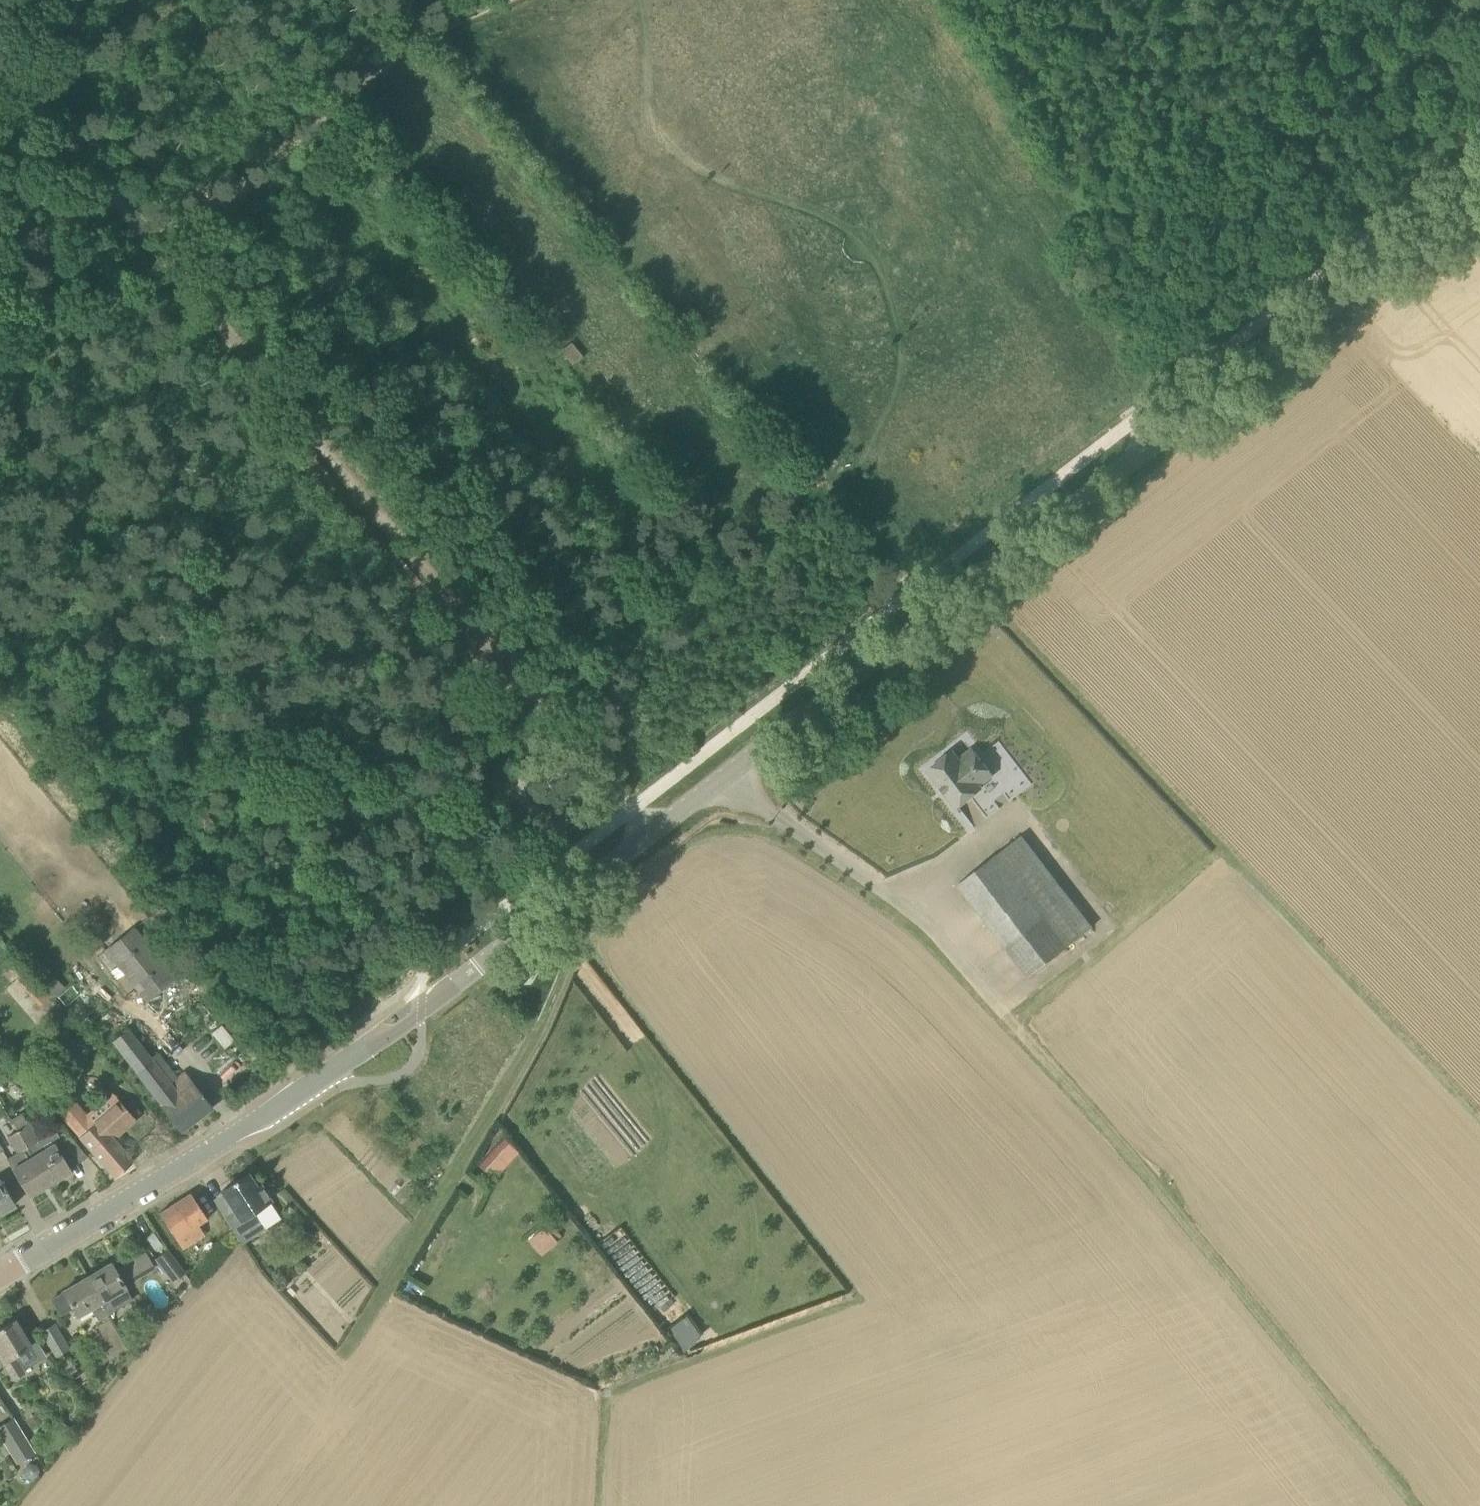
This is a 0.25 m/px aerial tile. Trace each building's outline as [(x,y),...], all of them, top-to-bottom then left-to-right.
[(559,345),(559,375),(574,375),(574,358),(578,358),(578,345),(559,345)] [(993,774),(973,748),(959,759),(953,751),(929,770),(957,806),(981,787),(979,785),(993,774)] [(1093,926),(1034,851),(1022,835),(997,855),(996,854),(958,884),(1030,976),(1093,926)] [(147,1000),(175,977),(135,927),(100,955),(110,968),(117,963),(147,1000)] [(16,978),(23,986),(33,976),(27,969),(16,978)] [(151,1056),(129,1027),(113,1040),(163,1105),(162,1105),(181,1130),(212,1107),(185,1072),(178,1077),(158,1050),(151,1056)] [(4,1056),(0,1058),(0,1069),(9,1064),(4,1056)] [(111,1135),(132,1116),(119,1101),(94,1123),(74,1102),(61,1114),(116,1177),(134,1161),(111,1135)] [(12,1118),(19,1129),(51,1182),(72,1170),(55,1142),(43,1149),(38,1141),(39,1140),(22,1112),(12,1118)] [(9,1135),(13,1141),(18,1151),(7,1158),(29,1196),(51,1182),(19,1129),(9,1135)] [(495,1175),(520,1151),(505,1136),(480,1160),(495,1175)] [(224,1189),(223,1190),(224,1191),(224,1192),(233,1206),(235,1209),(225,1215),(229,1221),(235,1230),(243,1242),(259,1232),(266,1227),(255,1211),(271,1201),(270,1200),(261,1184),(257,1187),(248,1173),(237,1180),(236,1179),(232,1181),(233,1183),(233,1184),(224,1190),(224,1189)] [(15,1203),(0,1178),(0,1213),(15,1203)] [(160,1212),(183,1247),(202,1235),(196,1224),(206,1217),(191,1192),(161,1212),(160,1212)] [(303,1224),(298,1235),(310,1240),(314,1228),(303,1224)] [(529,1236),(539,1253),(557,1242),(547,1225),(529,1236)] [(645,1246),(633,1251),(645,1277),(657,1272),(645,1246)] [(168,1248),(155,1258),(173,1282),(187,1271),(168,1248)] [(92,1273),(88,1276),(110,1313),(133,1299),(125,1286),(122,1281),(152,1263),(145,1252),(115,1269),(111,1262),(92,1273)] [(110,1313),(88,1276),(63,1290),(64,1291),(52,1299),(61,1314),(72,1307),(77,1315),(91,1307),(99,1320),(110,1313)] [(688,1314),(669,1327),(681,1345),(700,1331),(688,1314)] [(37,1339),(29,1344),(15,1320),(0,1329),(0,1356),(14,1380),(26,1372),(24,1369),(46,1355),(37,1339)] [(56,1322),(41,1331),(55,1356),(71,1347),(56,1322)] [(63,1352),(55,1356),(60,1363),(66,1359),(63,1352)] [(20,1464),(34,1456),(12,1419),(0,1426),(0,1431),(20,1464)] [(38,1465),(31,1463),(26,1466),(25,1472),(28,1476),(34,1477),(38,1474),(39,1470),(38,1465)]
